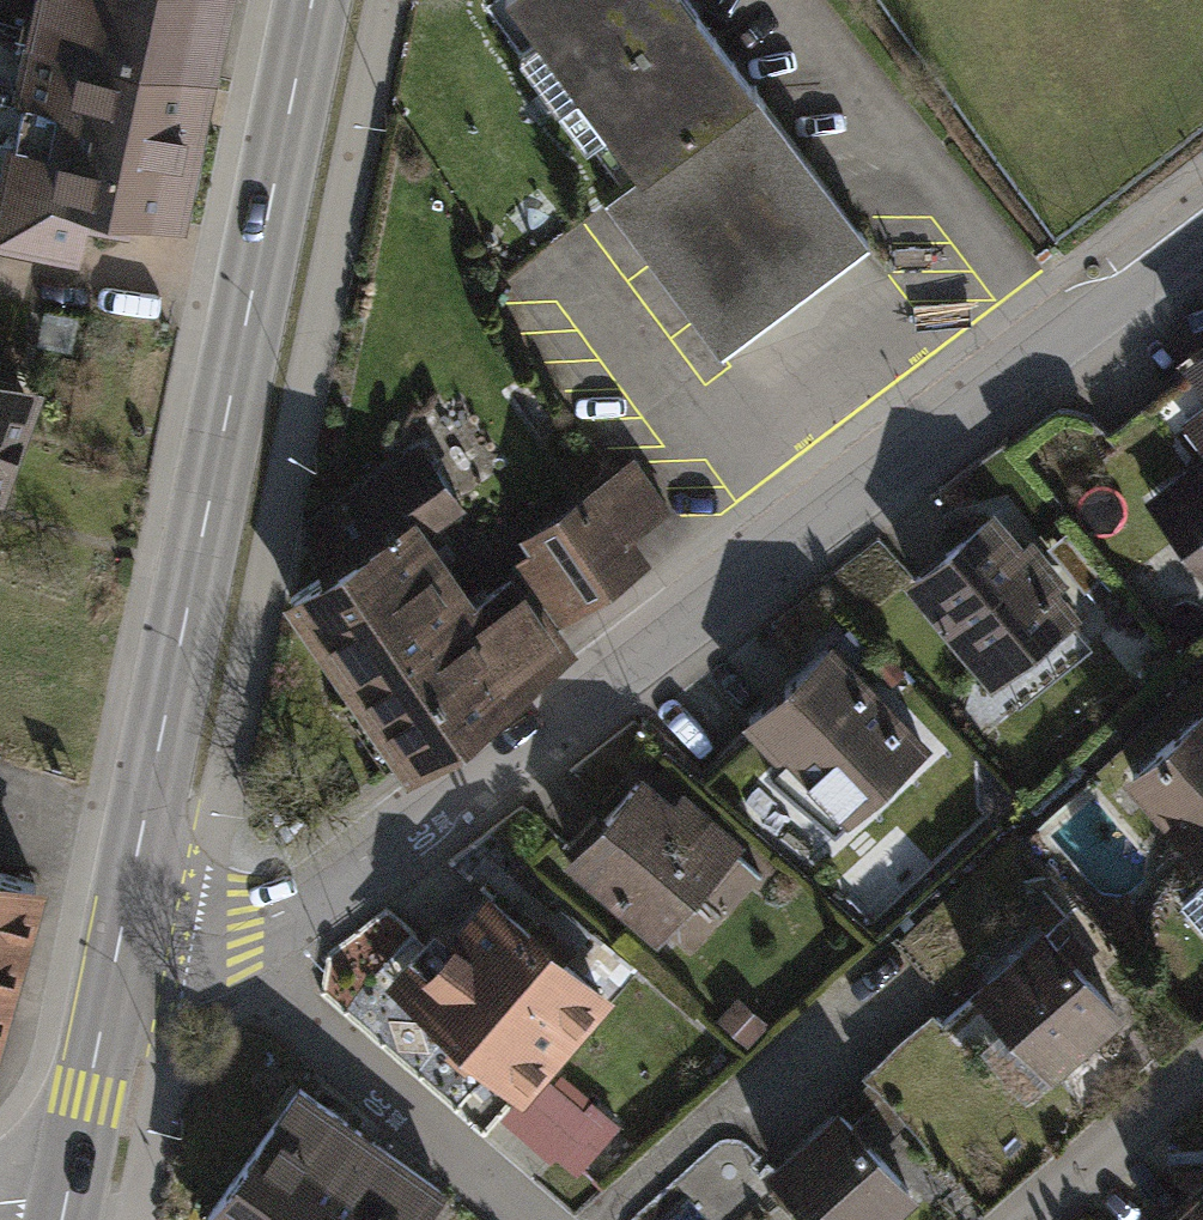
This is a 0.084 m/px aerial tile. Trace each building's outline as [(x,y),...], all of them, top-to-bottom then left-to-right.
[(8,186),(196,227),(246,0),(49,0),(8,186)] [(642,169),(754,87),(689,0),(516,0),(541,34),(521,49),(590,141),(610,126),(642,169)] [(603,198),(719,354),(869,243),(754,87),(642,169),(603,198)] [(1194,365),(1202,378),(1202,358),(1194,365)] [(46,386),(0,368),(0,505),(46,386)] [(1182,398),(1189,408),(1122,458),(1168,519),(1180,510),(1202,541),(1202,382),(1182,398)] [(323,575),(286,597),(405,764),(570,647),(513,567),(458,606),(409,538),(462,500),(422,443),(312,521),(323,575)] [(661,503),(631,460),(533,529),(582,599),(636,561),(617,533),(661,503)] [(989,518),(913,579),(996,681),(1072,620),(989,518)] [(828,648),(753,718),(847,819),(922,749),(828,648)] [(1132,775),(1202,859),(1202,715),(1132,775)] [(636,783),(573,855),(663,933),(734,851),(702,823),(694,832),(636,783)] [(47,885),(0,873),(0,1065),(47,885)] [(1182,904),(1202,929),(1202,886),(1182,904)] [(446,967),(417,1000),(519,1089),(601,996),(490,898),(436,958),(446,967)] [(1043,931),(978,988),(1054,1074),(1119,1017),(1043,931)] [(194,1219),(408,1219),(435,1183),(297,1081),(194,1219)] [(771,1167),(818,1219),(889,1219),(914,1199),(837,1110),(771,1167)] [(1164,1219),(1202,1219),(1202,1185),(1164,1219)]
